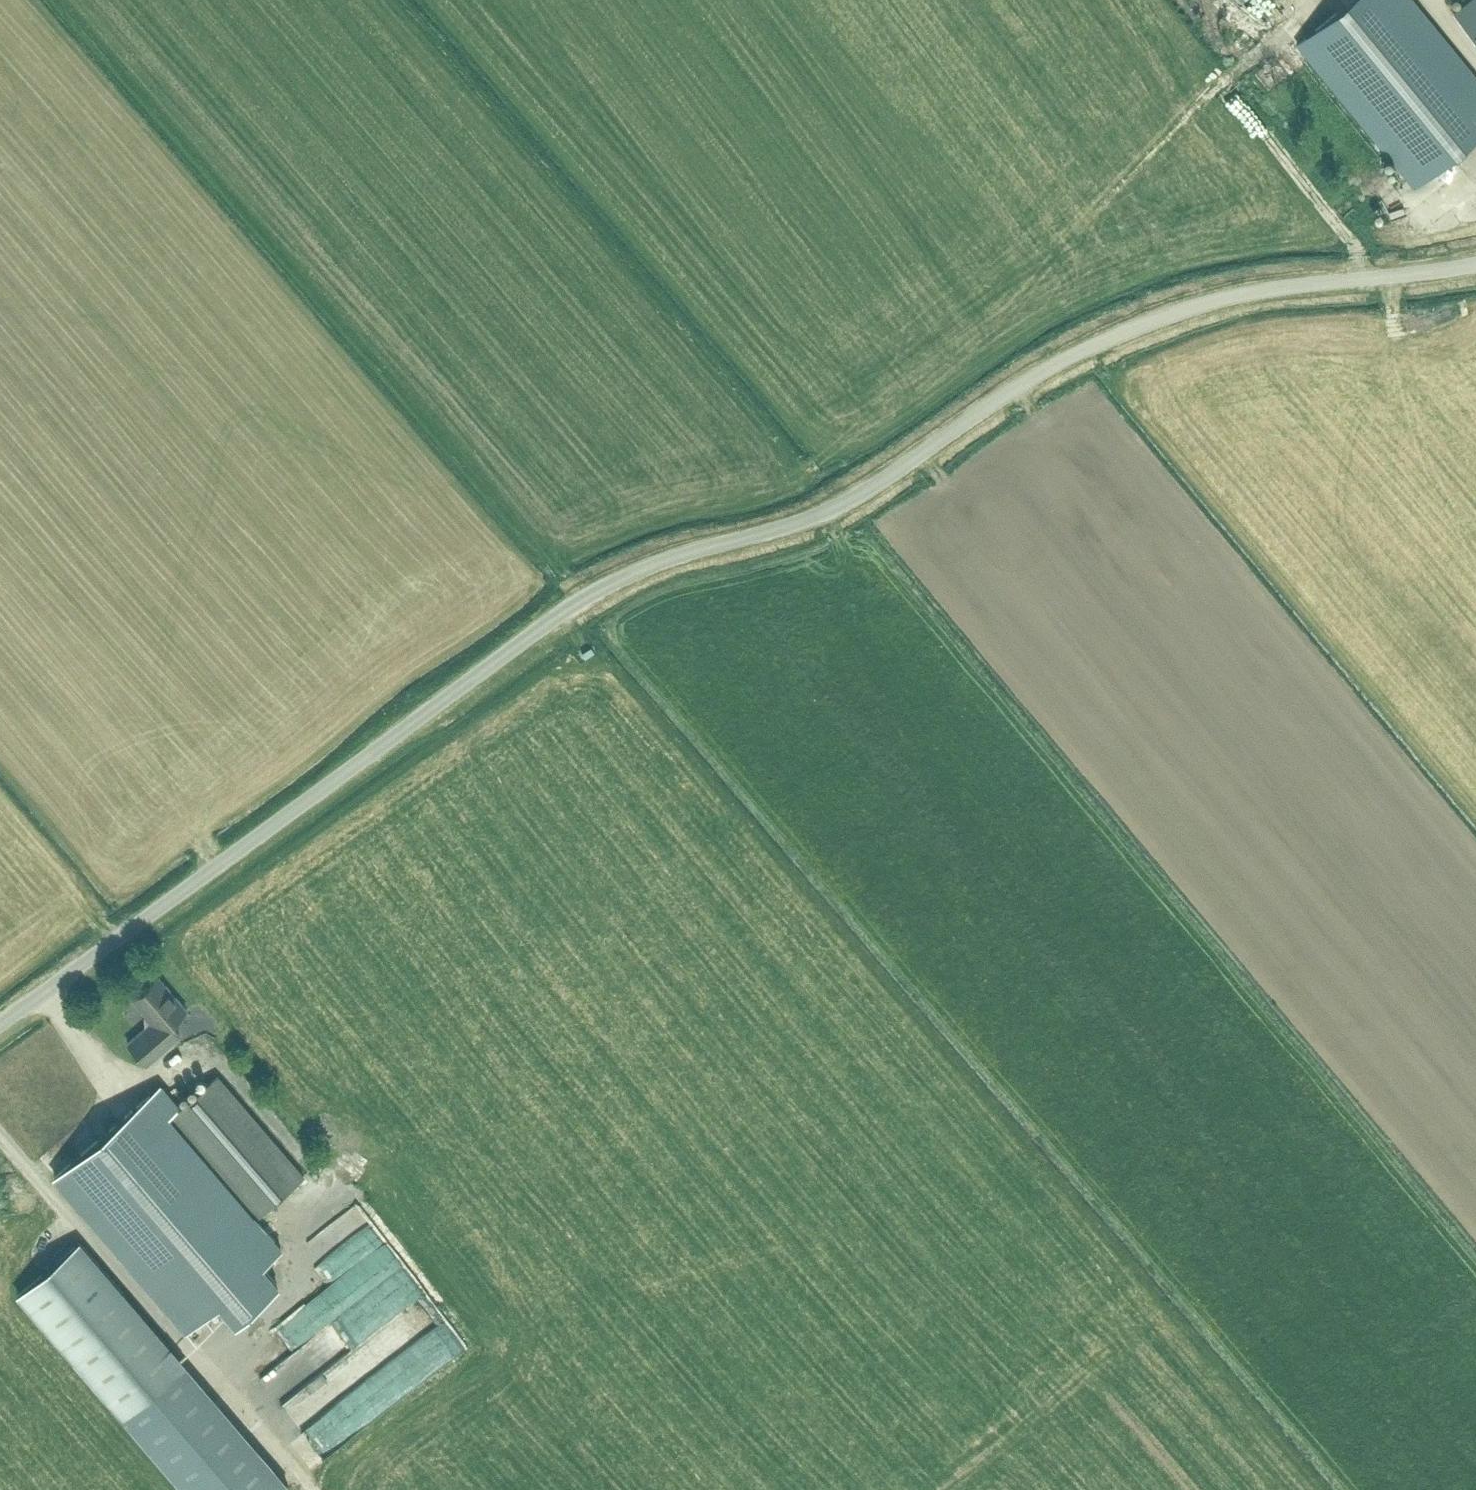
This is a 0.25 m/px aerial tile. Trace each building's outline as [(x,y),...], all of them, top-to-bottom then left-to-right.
[(1262,9),(1274,3),(1272,0),(1257,0),(1262,9)] [(1297,44),(1415,185),(1475,134),(1475,76),(1413,0),(1349,0),(1297,44)] [(1455,13),(1475,38),(1475,0),(1470,0),(1455,13)] [(131,997),(144,1012),(146,1025),(127,1041),(145,1063),(178,1034),(169,1023),(186,1008),(157,975),(131,997)] [(53,1173),(185,1329),(218,1301),(234,1320),(278,1282),(263,1263),(282,1247),(256,1216),(303,1176),(217,1075),(180,1106),(159,1082),(53,1173)] [(78,1240),(16,1292),(119,1416),(181,1365),(78,1240)] [(347,1347),(303,1384),(328,1414),(422,1337),(442,1361),(469,1338),(404,1260),(327,1324),(347,1347)] [(276,1353),(266,1367),(276,1375),(287,1360),(276,1353)] [(185,1413),(172,1429),(189,1443),(202,1427),(185,1413)]
